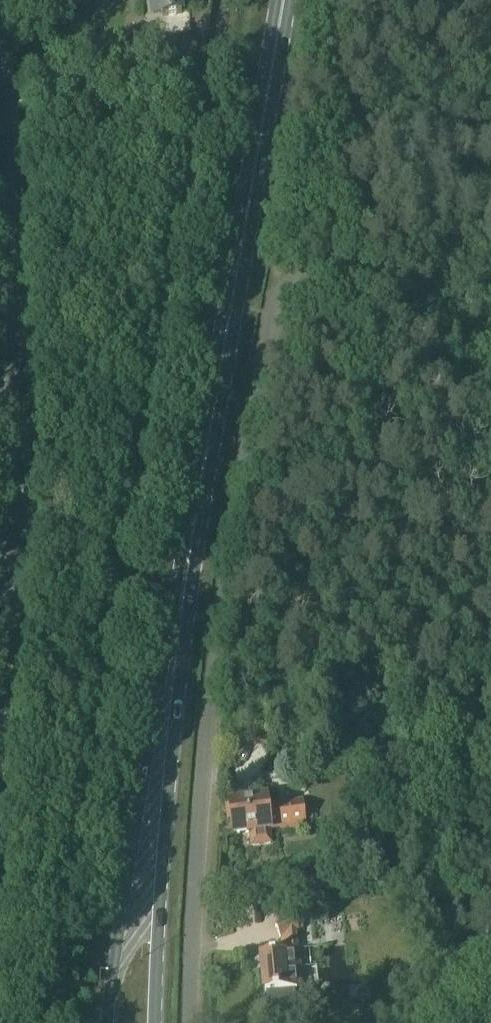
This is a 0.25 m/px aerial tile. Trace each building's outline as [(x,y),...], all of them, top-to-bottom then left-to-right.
[(161,16),(180,13),(179,0),(159,0),(161,16)] [(233,837),(250,835),(252,847),(270,845),(268,832),(268,830),(289,828),(290,829),(304,827),(303,824),(313,822),(310,804),(301,805),(301,804),(273,808),(274,815),(266,816),(264,801),(229,806),(230,808),(225,809),(227,822),(231,821),(233,837)] [(309,880),(272,897),(279,912),(316,896),(309,880)] [(265,994),(266,1010),(292,1008),(291,992),(295,991),(293,963),(290,936),(297,933),(292,921),(273,928),(278,941),(280,940),(281,954),(260,956),(264,994),(265,994)]
